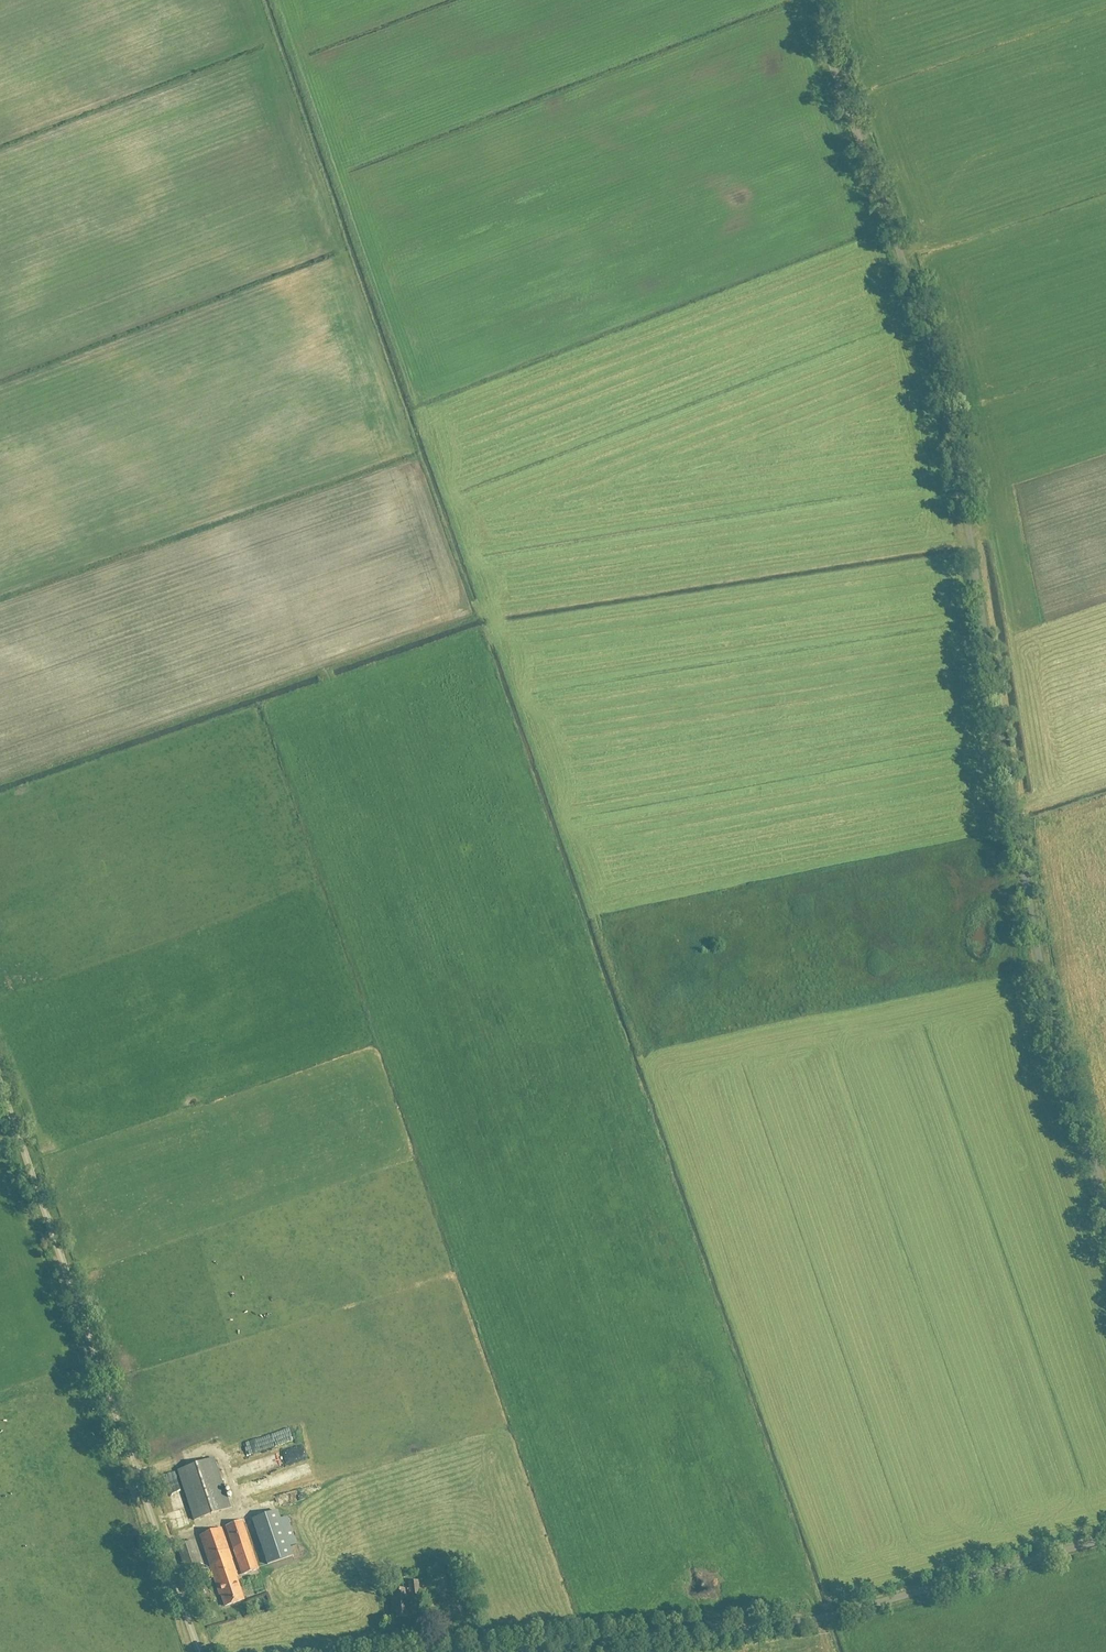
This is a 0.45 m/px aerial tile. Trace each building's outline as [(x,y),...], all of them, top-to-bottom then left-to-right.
[(268,1443),(274,1441),(271,1432),(264,1434),(268,1443)] [(252,1436),(239,1442),(243,1449),(256,1443),(252,1436)] [(274,1454),(278,1464),(307,1453),(303,1443),(274,1454)] [(260,1456),(265,1467),(272,1463),(267,1452),(260,1456)] [(213,1459),(177,1472),(194,1520),(230,1508),(213,1459)] [(157,1466),(164,1494),(174,1491),(168,1463),(157,1466)] [(303,1476),(313,1470),(309,1464),(300,1469),(303,1476)] [(288,1517),(279,1520),(277,1512),(252,1520),(267,1565),(292,1557),(288,1547),(297,1545),(288,1517)] [(242,1521),(225,1527),(242,1575),(258,1570),(242,1521)] [(232,1560),(221,1528),(198,1536),(218,1592),(219,1592),(224,1607),(243,1601),(235,1578),(237,1577),(231,1560),(232,1560)] [(192,1542),(177,1547),(186,1572),(200,1567),(192,1542)] [(409,1591),(390,1593),(393,1618),(410,1617),(409,1599),(419,1598),(417,1582),(408,1583),(409,1591)] [(253,1591),(254,1608),(264,1607),(263,1590),(253,1591)]
